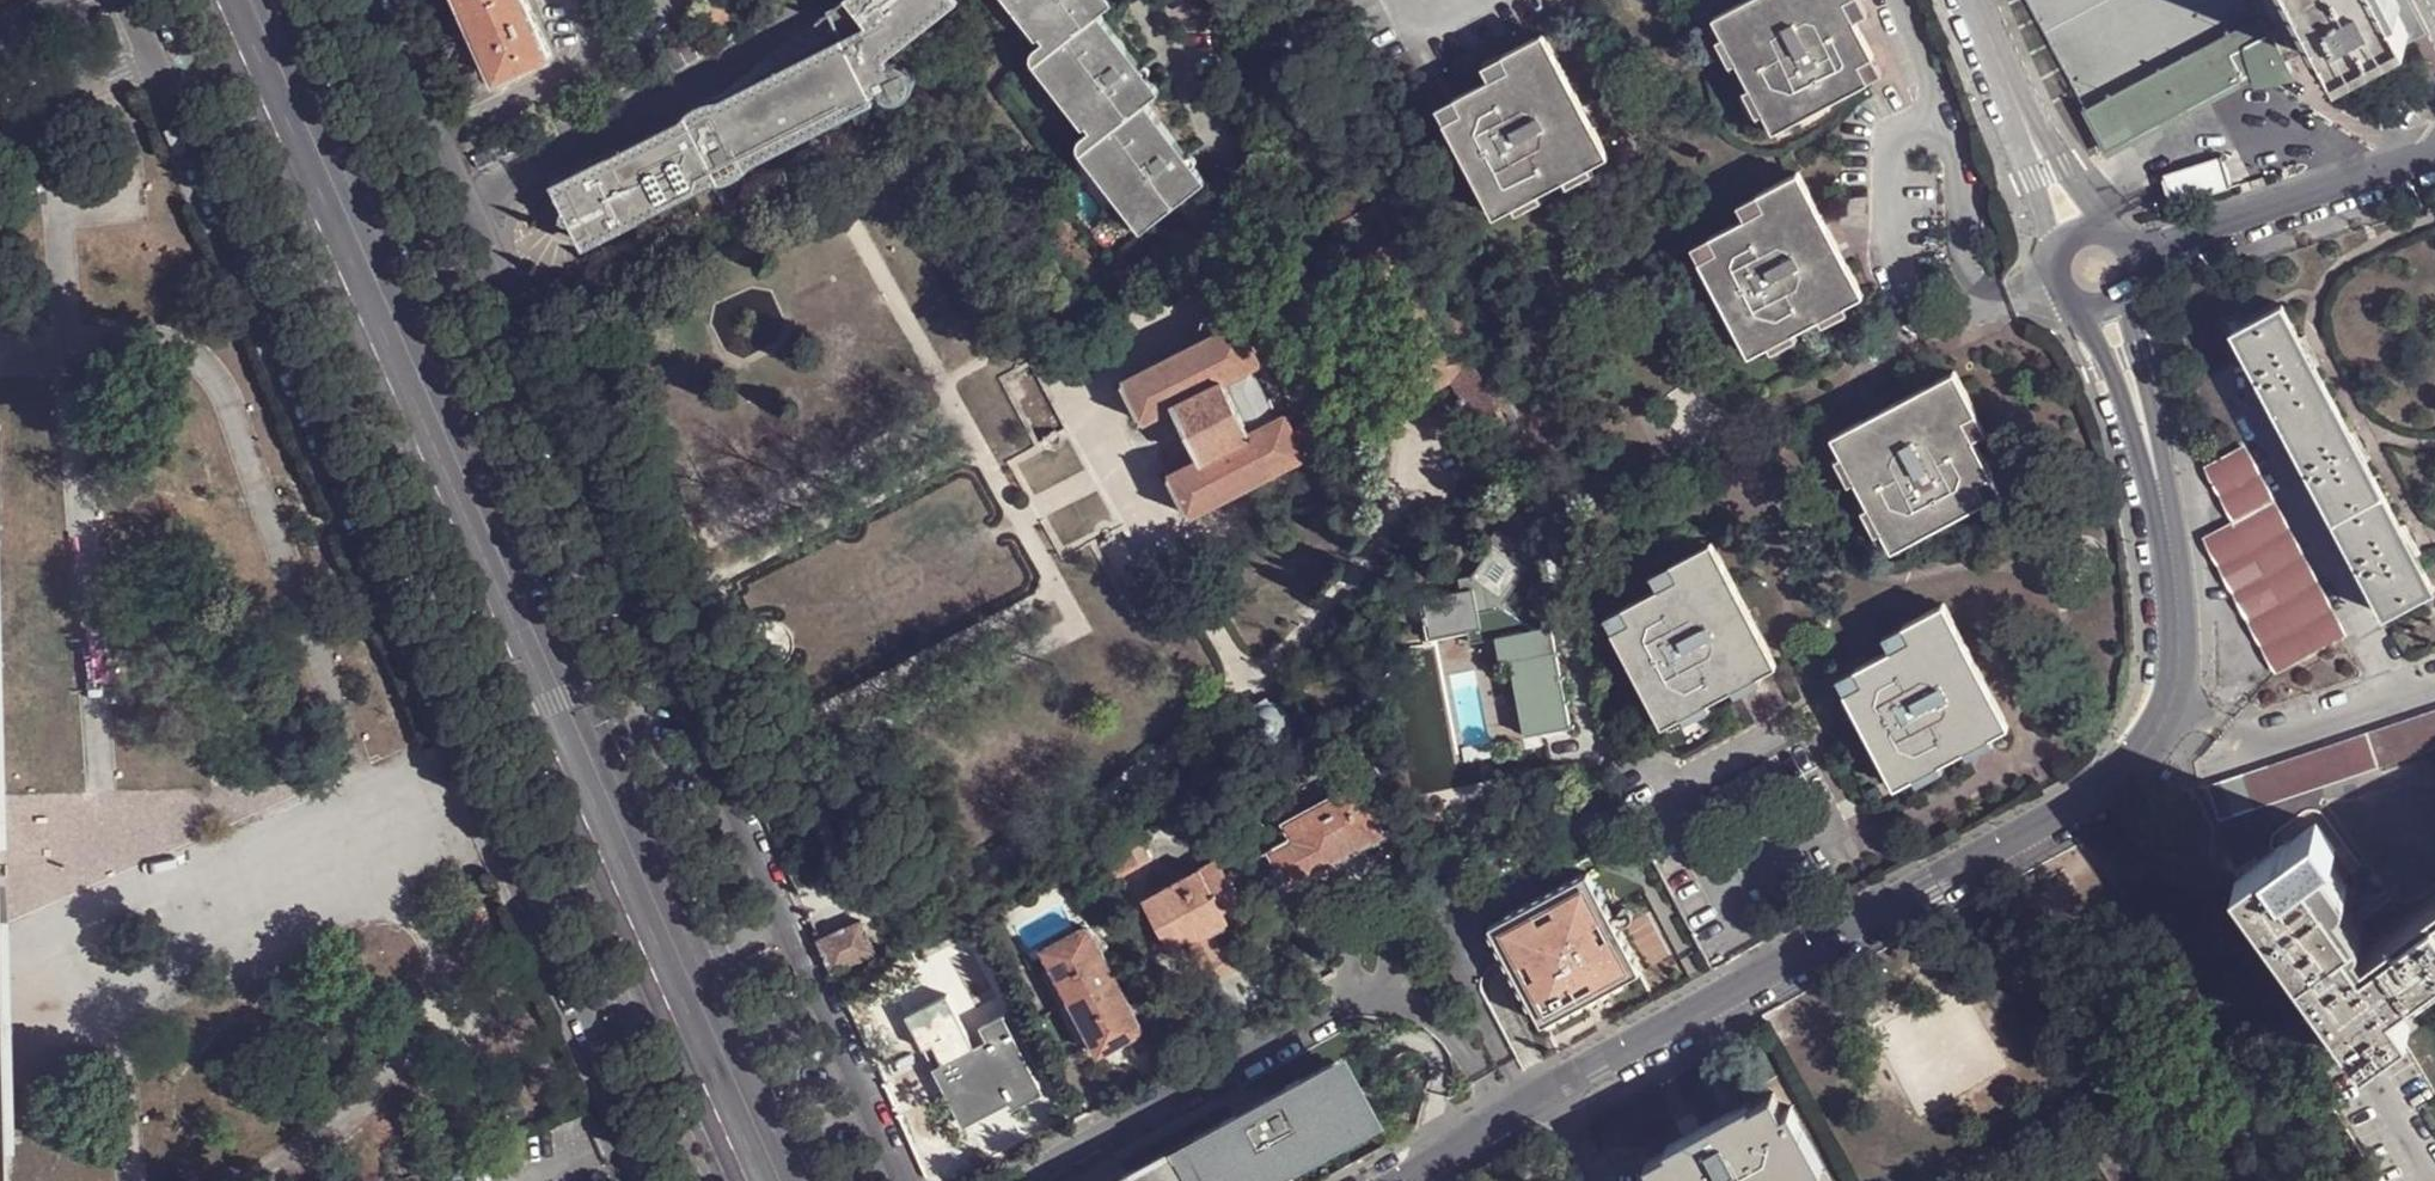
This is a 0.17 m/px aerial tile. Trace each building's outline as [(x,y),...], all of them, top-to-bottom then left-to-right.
[(550,49),(527,0),(464,0),(497,73),(550,49)] [(560,181),(564,188),(557,191),(567,210),(565,212),(564,218),(567,221),(573,223),(583,244),(591,240),(594,247),(721,181),(717,174),(743,161),(747,168),(875,102),(872,97),(880,94),(888,103),(897,105),(907,103),(914,97),(918,87),(916,78),(911,69),(902,65),(892,65),(886,59),(960,2),(959,0),(847,0),(843,3),(829,9),(835,23),(832,25),(831,30),(836,35),(843,38),(713,104),(719,111),(692,125),(689,115),(560,181)] [(1058,46),(1045,56),(1106,135),(1092,144),(1153,224),(1209,181),(1197,165),(1183,176),(1176,166),(1190,155),(1179,140),(1173,145),(1154,122),(1160,118),(1148,103),(1162,92),(1150,77),(1136,87),(1129,77),(1142,68),(1131,53),(1126,56),(1110,36),(1114,32),(1101,15),(1116,3),(1113,0),(1023,0),(1058,46)] [(1714,18),(1725,37),(1738,62),(1751,88),(1765,113),(1775,131),(1867,82),(1860,63),(1873,56),(1855,21),(1845,1),(1847,0),(1748,0),(1714,18)] [(1845,1),(1855,21),(1869,13),(1862,0),(1847,0),(1845,1)] [(2105,146),(2248,74),(2257,92),(2297,83),(2251,0),(2027,0),(2105,146)] [(2330,82),(2345,75),(2305,0),(2287,0),(2330,82)] [(2345,75),(2415,38),(2395,0),(2305,0),(2345,75)] [(2415,38),(2426,32),(2409,0),(2395,0),(2415,38)] [(1544,34),(1503,55),(1510,70),(1491,80),(1455,99),(1463,113),(1446,122),(1495,217),(1513,207),(1540,193),(1565,179),(1591,166),(1609,157),(1544,34)] [(1718,40),(1731,66),(1738,62),(1725,37),(1718,40)] [(1484,66),(1491,80),(1510,70),(1503,55),(1484,66)] [(1873,56),(1860,63),(1867,82),(1883,74),(1873,56)] [(1745,91),(1758,116),(1765,113),(1751,88),(1745,91)] [(1439,107),(1446,122),(1463,113),(1455,99),(1439,107)] [(2167,176),(2176,204),(2233,186),(2224,157),(2167,176)] [(1591,166),(1565,179),(1568,187),(1594,173),(1591,166)] [(1799,173),(1758,195),(1766,209),(1746,219),(1710,238),(1718,252),(1701,261),(1750,355),(1770,345),(1795,332),(1821,319),(1846,305),(1865,295),(1799,173)] [(1540,193),(1513,207),(1516,215),(1544,200),(1540,193)] [(1758,195),(1739,205),(1746,219),(1766,209),(1758,195)] [(1710,238),(1693,246),(1701,261),(1718,252),(1710,238)] [(1167,468),(1190,513),(1304,456),(1386,415),(1405,406),(1457,380),(1475,417),(1520,396),(1455,270),(1421,287),(1397,242),(1275,303),(1240,321),(1236,313),(1222,307),(1204,316),(1200,331),(1203,339),(1122,379),(1145,425),(1167,468)] [(2281,303),(2230,330),(2383,614),(2434,587),(2281,303)] [(1821,319),(1823,326),(1849,312),(1846,305),(1821,319)] [(1795,332),(1770,345),(1773,352),(1798,339),(1795,332)] [(1956,372),(1833,436),(1843,455),(1856,480),(1870,506),(1883,532),(1893,549),(1987,500),(1979,482),(1993,475),(1974,440),(1964,420),(1977,413),(1956,372)] [(1964,420),(1974,440),(1988,433),(1977,413),(1964,420)] [(2343,635),(2242,446),(2207,465),(2236,520),(2207,534),(2206,535),(2206,542),(2207,542),(2276,670),(2343,635)] [(1843,455),(1837,458),(1850,484),(1856,480),(1843,455)] [(1979,482),(1987,500),(2002,493),(1993,475),(1979,482)] [(1870,506),(1863,509),(1877,534),(1883,532),(1870,506)] [(1481,547),(1485,551),(1490,544),(1506,555),(1514,544),(1494,529),(1481,547)] [(1523,742),(1573,731),(1550,626),(1533,629),(1502,607),(1500,599),(1523,566),(1506,555),(1490,544),(1485,551),(1469,574),(1451,579),(1454,590),(1418,598),(1428,645),(1464,637),(1467,651),(1492,644),(1497,671),(1508,668),(1523,742)] [(1778,665),(1713,544),(1673,565),(1679,578),(1660,589),(1625,607),(1632,622),(1614,631),(1663,725),(1683,715),(1708,701),(1733,689),(1759,675),(1778,665)] [(1653,575),(1660,589),(1679,578),(1673,565),(1653,575)] [(1945,604),(1904,626),(1912,640),(1892,650),(1857,669),(1864,683),(1846,692),(1896,787),(1915,777),(1941,763),(1966,750),(1992,737),(2009,727),(1945,604)] [(1625,607),(1606,617),(1614,631),(1632,622),(1625,607)] [(1904,626),(1885,636),(1892,650),(1912,640),(1904,626)] [(4,1112),(12,1111),(12,1082),(6,839),(4,800),(0,643),(0,1180),(6,1180),(4,1112)] [(1838,678),(1846,692),(1864,683),(1857,669),(1838,678)] [(1733,689),(1737,695),(1763,682),(1759,675),(1733,689)] [(1712,709),(1708,701),(1683,715),(1686,722),(1712,709)] [(1260,734),(1268,739),(1269,739),(1278,740),(1287,736),(1292,729),(1294,725),(1293,715),(1287,707),(1279,703),(1270,703),(1262,708),(1257,716),(1256,726),(1260,734)] [(2221,816),(2434,747),(2434,710),(2212,784),(2221,816)] [(1992,737),(1966,750),(1969,757),(1994,743),(1992,737)] [(1941,763),(1915,777),(1918,783),(1944,769),(1941,763)] [(1356,784),(1344,790),(1368,833),(1381,827),(1356,784)] [(1285,822),(1293,834),(1246,858),(1273,907),(1297,895),(1289,880),(1340,852),(1336,844),(1355,834),(1357,839),(1368,833),(1344,790),(1285,822)] [(2412,1021),(2395,997),(2415,981),(2417,983),(2434,969),(2434,900),(2422,908),(2361,951),(2340,920),(2345,915),(2309,865),(2332,850),(2313,823),(2290,837),(2289,836),(2244,869),(2373,1050),(2412,1021)] [(1143,897),(1174,951),(1192,941),(1212,930),(1248,910),(1220,858),(1143,897)] [(1525,907),(1489,927),(1544,1025),(1561,1016),(1557,1010),(1584,995),(1620,975),(1624,982),(1643,973),(1588,873),(1570,884),(1573,889),(1529,914),(1525,907)] [(501,895),(495,898),(500,907),(505,904),(501,895)] [(863,921),(820,940),(835,972),(878,953),(863,921)] [(1082,926),(1044,946),(1052,960),(1073,998),(1118,975),(1116,972),(1093,930),(1092,927),(1087,924),(1082,926)] [(1263,926),(1222,948),(1212,930),(1192,941),(1213,980),(1274,947),(1263,926)] [(1073,998),(1052,960),(1042,966),(1062,1003),(1073,998)] [(1118,975),(1073,998),(1094,1036),(1103,1053),(1136,1033),(1143,1026),(1141,1016),(1118,975)] [(1040,1082),(1004,1015),(982,1025),(989,1041),(968,1052),(958,1033),(967,1028),(950,994),(918,1011),(957,1086),(954,1087),(965,1109),(1009,1087),(1014,1095),(1040,1082)] [(1073,998),(1062,1003),(1084,1042),(1094,1036),(1073,998)] [(909,1015),(965,1125),(1015,1098),(1019,1105),(1045,1091),(1040,1082),(1014,1095),(1009,1087),(965,1109),(954,1087),(957,1086),(918,1011),(909,1015)] [(1339,1061),(1328,1067),(1358,1123),(1330,1138),(1335,1147),(1374,1126),(1339,1061)] [(1197,1138),(1211,1164),(1221,1180),(1272,1180),(1335,1147),(1330,1138),(1358,1123),(1328,1067),(1197,1138)] [(1664,1180),(1792,1180),(1802,1176),(1799,1170),(1816,1161),(1799,1129),(1806,1125),(1798,1111),(1791,1115),(1782,1097),(1761,1109),(1759,1106),(1691,1143),(1676,1151),(1678,1154),(1656,1166),(1664,1180)] [(1118,1180),(1179,1180),(1165,1155),(1118,1180)] [(1180,1180),(1221,1180),(1211,1164),(1180,1180)]
